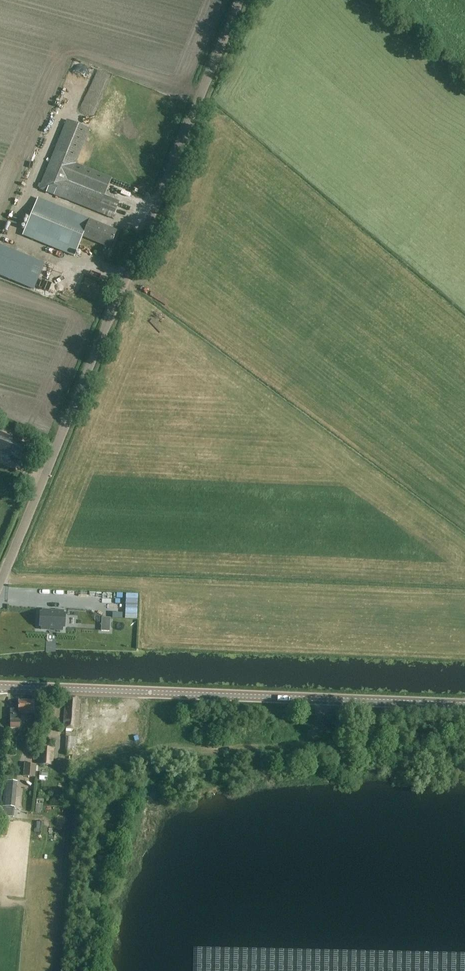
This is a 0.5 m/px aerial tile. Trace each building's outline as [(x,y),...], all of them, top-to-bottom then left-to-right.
[(111,219),(118,202),(103,196),(110,178),(74,164),(88,129),(66,120),(38,189),(111,219)] [(15,157),(14,168),(24,169),(26,158),(15,157)] [(108,248),(115,231),(89,220),(37,199),(22,236),(74,257),(82,238),(108,248)] [(44,260),(0,243),(0,274),(33,287),(44,260)] [(24,445),(14,441),(15,439),(0,432),(0,453),(9,456),(10,454),(19,458),(24,445)] [(62,611),(54,610),(54,612),(49,612),(49,610),(41,610),(41,613),(39,613),(39,626),(41,626),(40,629),(48,630),(49,628),(54,628),(53,630),(61,630),(62,627),(64,627),(64,614),(62,614),(62,611)] [(109,631),(110,618),(101,617),(101,631),(109,631)] [(84,635),(92,636),(92,626),(85,625),(84,635)] [(32,714),(32,702),(16,701),(16,711),(8,710),(8,728),(17,729),(17,713),(32,714)] [(86,726),(85,731),(104,732),(105,727),(106,717),(100,717),(100,713),(92,713),(87,712),(86,719),(86,726)] [(105,727),(104,732),(124,734),(124,729),(125,722),(125,716),(124,715),(112,714),(112,718),(108,718),(106,717),(105,727)] [(68,744),(69,733),(59,732),(58,743),(68,744)] [(98,748),(97,739),(84,739),(84,748),(98,748)] [(36,778),(37,765),(25,765),(24,777),(36,778)] [(4,780),(2,807),(15,808),(17,781),(4,780)]
